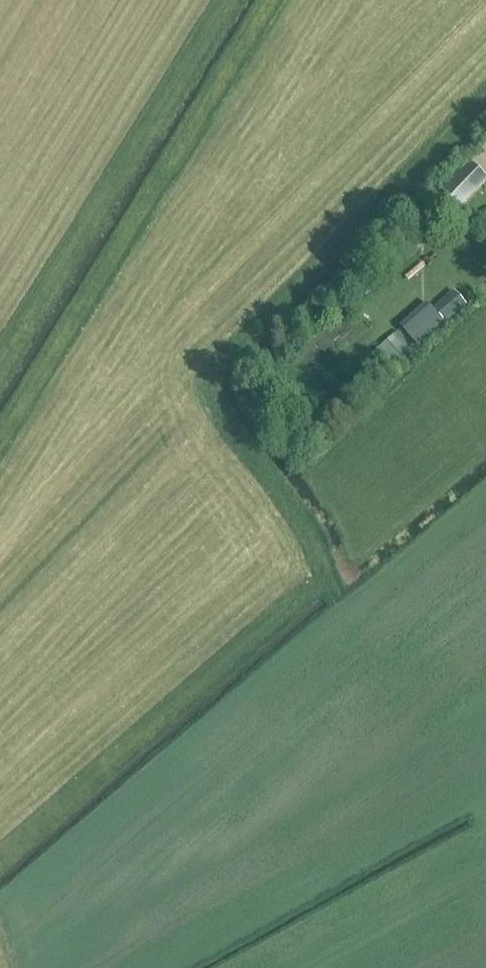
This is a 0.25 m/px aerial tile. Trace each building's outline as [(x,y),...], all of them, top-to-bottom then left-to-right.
[(485,182),(485,176),(471,161),(443,189),(461,207),(485,182)] [(434,225),(426,217),(416,227),(424,235),(434,225)] [(420,347),(468,306),(455,290),(433,309),(428,303),(401,326),(420,347)] [(405,358),(414,350),(398,332),(389,340),(405,358)]
